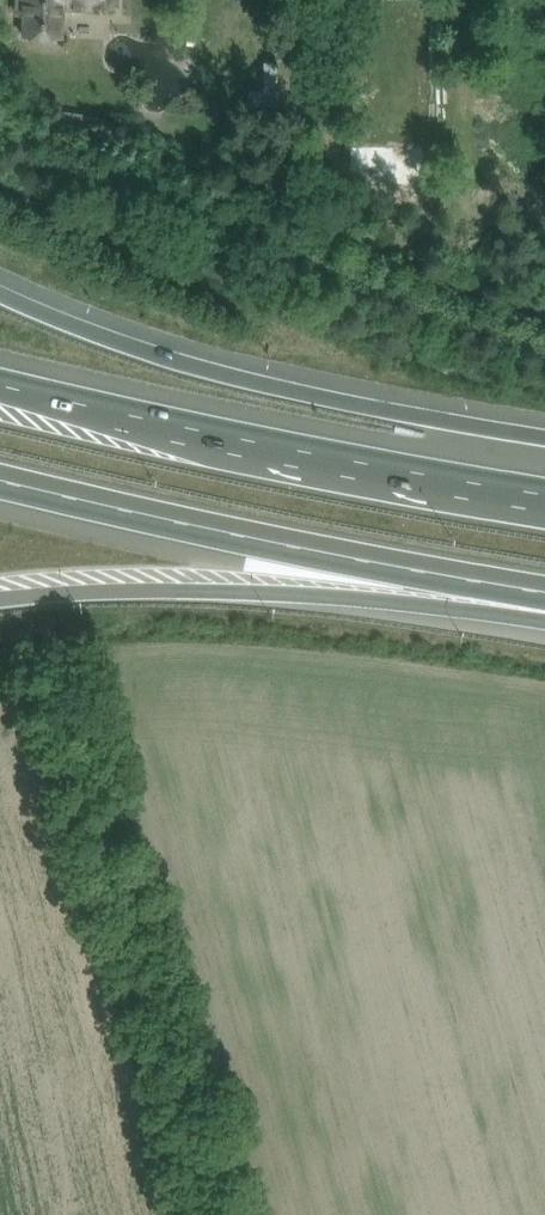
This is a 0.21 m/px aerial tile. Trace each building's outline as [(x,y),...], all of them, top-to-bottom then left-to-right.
[(59,38),(60,5),(114,8),(114,0),(18,0),(18,15),(25,15),(24,36),(59,38)]
